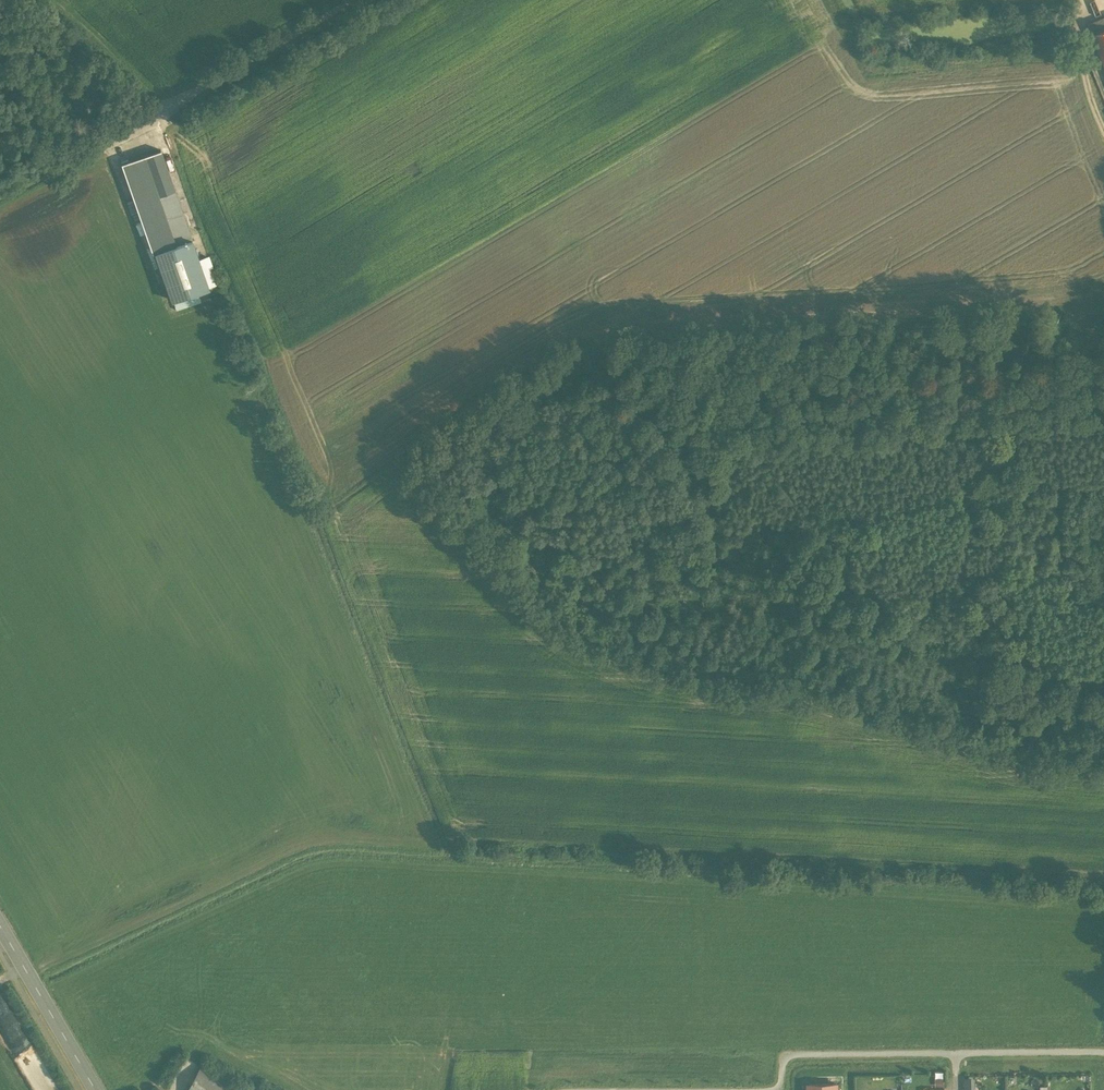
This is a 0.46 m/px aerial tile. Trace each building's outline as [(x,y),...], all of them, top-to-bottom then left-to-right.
[(1088,23),(1093,33),(1103,29),(1103,16),(1088,23)] [(1093,33),(1103,62),(1103,29),(1093,33)] [(208,288),(161,150),(161,149),(122,163),(153,254),(156,253),(172,300),(208,288)] [(201,1064),(187,1089),(248,1089),(201,1064)] [(966,1077),(966,1089),(976,1089),(976,1085),(982,1085),(982,1077),(966,1077)]
